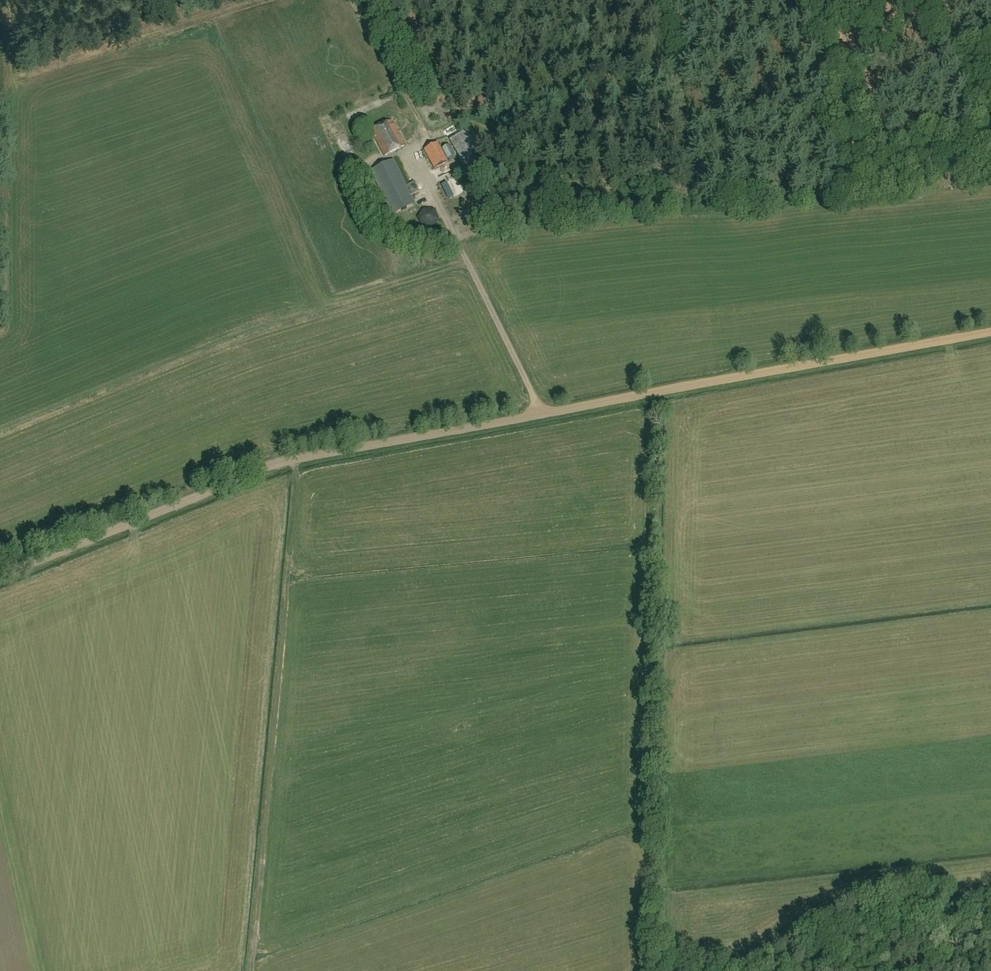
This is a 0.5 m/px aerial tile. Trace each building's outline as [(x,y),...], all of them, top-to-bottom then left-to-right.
[(370,131),(383,155),(404,145),(391,120),(370,131)] [(339,151),(343,149),(346,156),(356,151),(349,137),(336,144),(339,151)] [(437,142),(423,149),(433,168),(446,161),(437,142)] [(392,160),(370,171),(392,214),(414,203),(410,195),(418,191),(413,182),(405,186),(392,160)] [(438,217),(434,208),(422,208),(416,216),(421,227),(432,227),(438,217)]
